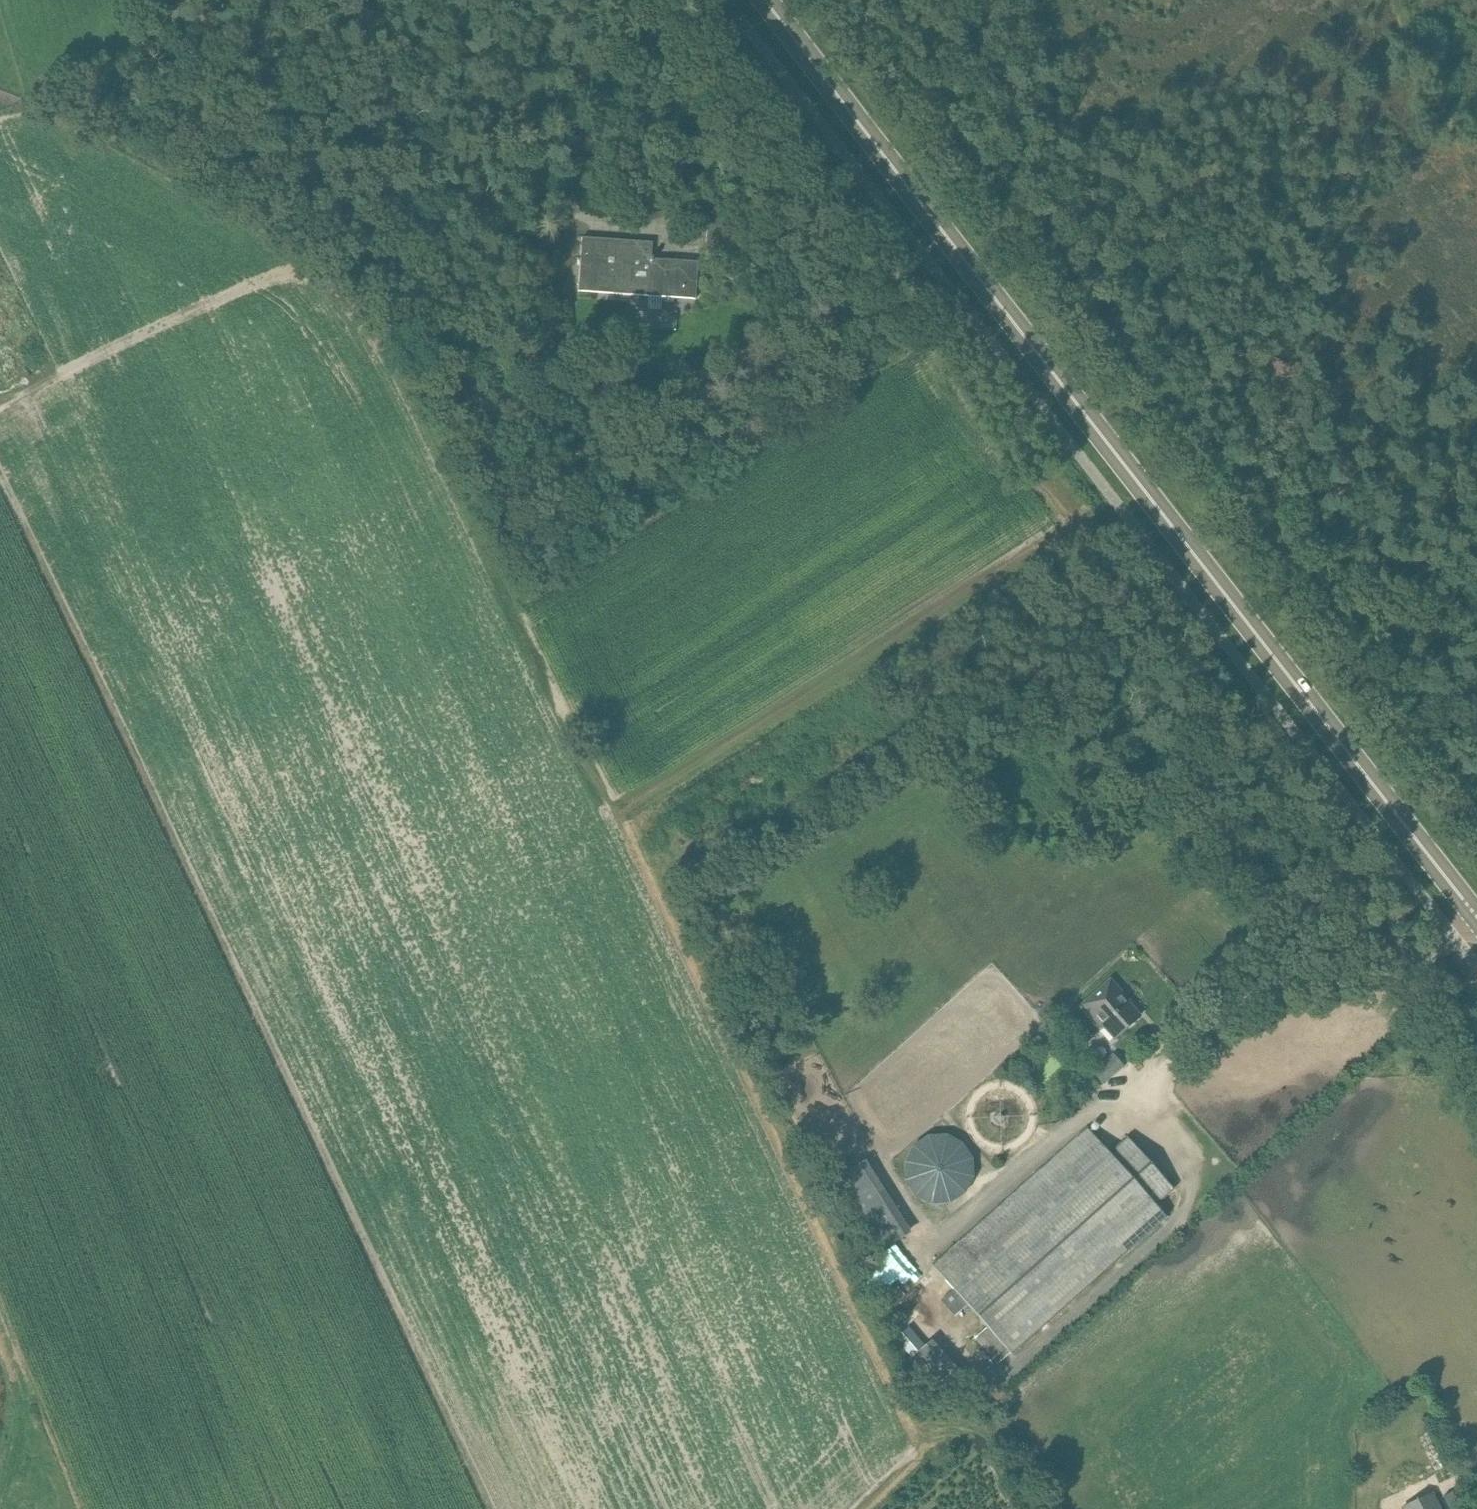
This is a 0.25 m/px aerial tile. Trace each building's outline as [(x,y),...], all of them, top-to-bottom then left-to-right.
[(583,238),(581,258),(579,292),(696,300),(697,282),(698,262),(653,259),(654,257),(652,257),(653,243),(583,238)] [(1106,1024),(1116,1039),(1140,1017),(1128,1004),(1130,1002),(1111,981),(1086,1002),(1105,1026),(1106,1024)] [(1102,1062),(1094,1069),(1106,1082),(1127,1062),(1102,1037),(1089,1050),(1102,1062)] [(986,1327),(1011,1354),(1011,1355),(1167,1217),(1156,1205),(1174,1189),(1154,1166),(1151,1168),(1136,1152),(1139,1150),(1128,1137),(1110,1153),(1088,1128),(1077,1138),(1080,1140),(946,1259),(943,1256),(933,1265),(945,1280),(986,1327)] [(900,1181),(952,1204),(975,1151),(923,1129),(900,1181)] [(887,1248),(905,1237),(860,1165),(841,1176),(887,1248)] [(1011,1354),(986,1327),(975,1338),(999,1365),(1011,1354)] [(942,1396),(959,1382),(927,1345),(910,1359),(942,1396)] [(1403,1508),(1437,1508),(1430,1495),(1403,1508)]
